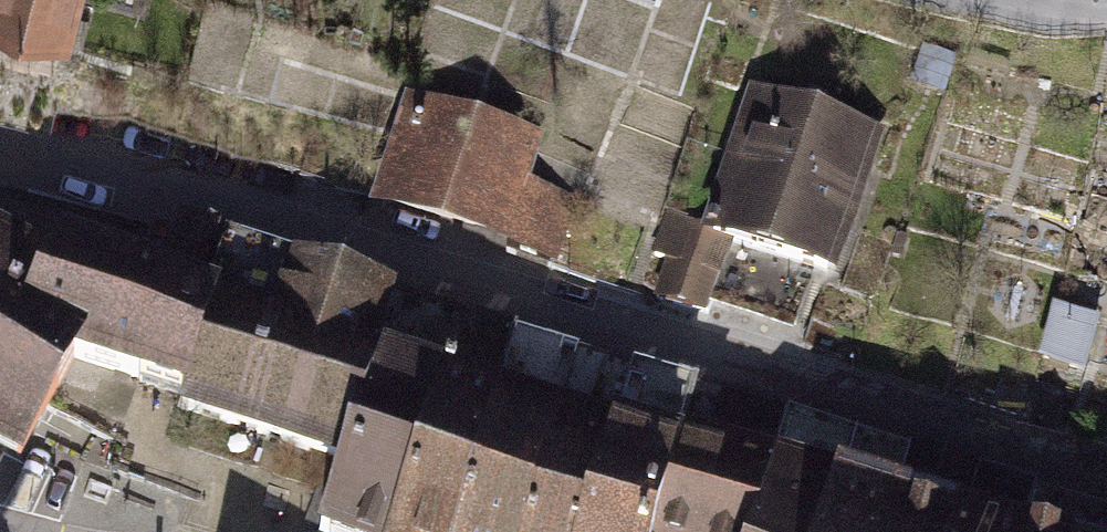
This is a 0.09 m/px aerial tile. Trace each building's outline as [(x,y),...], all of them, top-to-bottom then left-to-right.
[(64,44),(76,0),(0,0),(0,27),(64,44)] [(872,132),(781,102),(760,166),(738,158),(718,220),(712,218),(708,227),(669,214),(656,255),(670,260),(658,297),(705,312),(710,296),(796,324),(815,266),(827,270),(872,132)] [(532,149),(413,114),(387,199),(507,235),(507,252),(553,267),(575,202),(523,180),(532,149)] [(154,223),(135,283),(163,292),(135,377),(142,379),(141,382),(181,395),(232,247),(154,223)] [(404,300),(232,247),(181,395),(177,407),(333,457),(332,460),(342,463),(374,355),(386,359),(404,300)] [(20,461),(74,357),(135,377),(163,292),(135,283),(112,275),(110,279),(66,256),(53,281),(0,253),(0,450),(20,461)] [(404,300),(386,359),(374,355),(342,463),(320,530),(324,531),(330,531),(333,531),(395,531),(468,322),(404,300)] [(1044,356),(1077,366),(1089,321),(1054,310),(1044,356)] [(468,322),(395,531),(456,531),(495,396),(517,336),(468,322)] [(517,336),(495,396),(456,531),(520,531),(559,417),(577,354),(517,336)] [(577,354),(559,417),(520,531),(555,531),(588,424),(605,363),(577,354)] [(605,363),(588,424),(555,531),(586,531),(633,371),(605,363)] [(678,447),(693,388),(633,371),(586,531),(664,531),(692,451),(678,447)] [(692,451),(664,531),(753,531),(773,473),(790,416),(722,396),(705,455),(692,451)] [(790,416),(773,473),(753,531),(824,531),(838,493),(855,437),(790,416)] [(855,437),(838,493),(824,531),(888,531),(911,454),(855,437)] [(911,454),(888,531),(961,531),(962,530),(960,529),(976,475),(911,454)] [(976,475),(960,529),(962,530),(961,531),(1023,531),(1035,492),(976,475)]
